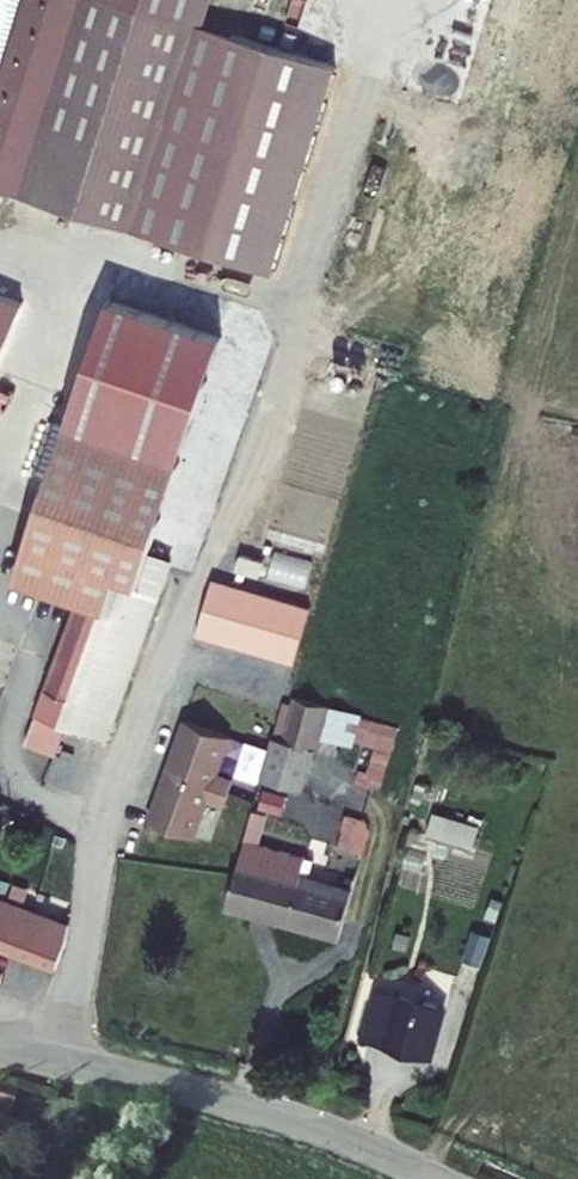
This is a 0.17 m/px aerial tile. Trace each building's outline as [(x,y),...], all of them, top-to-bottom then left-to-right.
[(249,0),(124,0),(51,211),(234,272),(302,74),(232,51),(249,0)] [(37,308),(44,308),(46,282),(0,279),(0,305),(37,308)] [(35,349),(37,308),(0,305),(0,347),(35,349)] [(191,439),(215,341),(145,324),(139,348),(152,351),(144,386),(123,381),(116,408),(176,422),(173,434),(191,439)] [(57,597),(12,740),(40,749),(50,721),(91,735),(142,589),(126,583),(167,459),(54,422),(3,578),(57,597)] [(295,663),(312,604),(211,575),(194,634),(295,663)] [(262,731),(249,771),(291,782),(313,698),(284,689),(270,733),(262,731)] [(183,712),(177,731),(201,738),(207,719),(183,712)] [(145,738),(131,792),(171,802),(185,749),(145,738)] [(217,767),(195,843),(222,850),(244,775),(217,767)] [(139,817),(133,839),(159,844),(171,802),(131,792),(125,813),(139,817)] [(240,802),(212,897),(327,927),(338,887),(301,876),(307,852),(261,840),(259,828),(264,809),(240,802)] [(402,805),(396,830),(444,843),(450,819),(402,805)] [(336,816),(331,832),(356,840),(360,822),(336,816)] [(50,938),(53,924),(0,904),(0,920),(50,938)] [(45,966),(50,938),(0,920),(0,949),(45,966)] [(464,958),(481,964),(491,935),(474,930),(464,958)] [(353,982),(337,1034),(405,1054),(420,1002),(353,982)]
